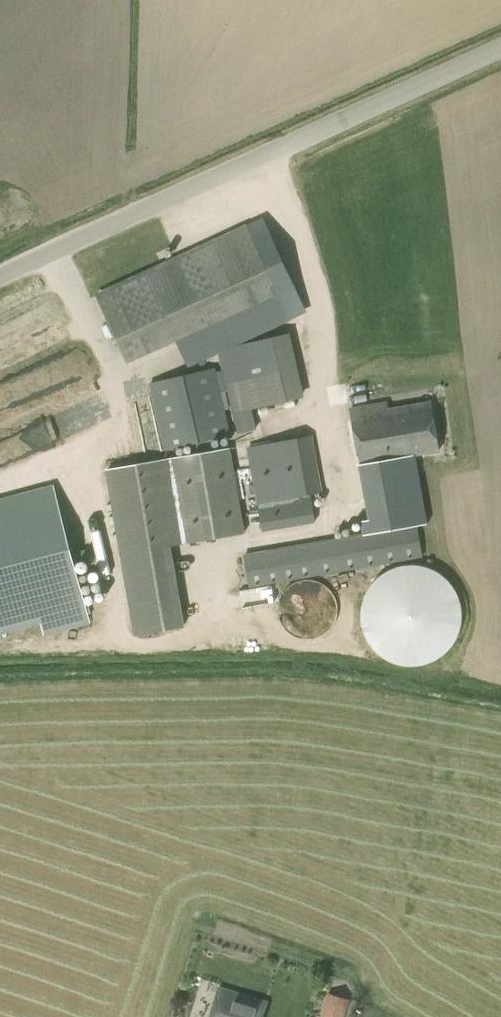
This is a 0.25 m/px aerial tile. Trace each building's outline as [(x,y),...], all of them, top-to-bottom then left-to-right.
[(247,229),(98,298),(123,351),(271,283),(247,229)] [(286,335),(218,351),(237,433),(252,430),(247,409),(300,397),(286,335)] [(148,385),(164,452),(231,436),(231,433),(235,432),(233,423),(229,424),(226,410),(229,410),(222,372),(216,373),(215,369),(148,385)] [(362,515),(365,533),(417,525),(405,457),(439,451),(431,407),(419,409),(418,403),(381,410),(380,404),(350,409),(368,514),(362,515)] [(260,446),(249,448),(258,504),(263,531),(315,523),(312,496),(323,495),(313,436),(260,446)] [(244,531),(230,450),(106,471),(134,634),(183,626),(169,544),(244,531)] [(0,501),(0,632),(43,621),(46,634),(87,623),(51,487),(0,501)] [(246,554),(252,585),(284,580),(422,556),(417,525),(365,533),(278,548),(246,554)] [(338,613),(338,610),(338,608),(338,605),(337,601),(337,599),(335,597),(334,594),(333,593),(332,591),(330,589),(328,588),(326,586),(323,584),(321,583),(318,582),(316,582),(313,581),(310,581),(308,581),(304,582),(303,582),(300,583),(297,584),(294,586),(292,588),(290,590),(288,592),(286,594),(285,597),(283,599),(283,602),(282,605),(282,607),(282,609),(282,612),(282,615),(283,617),(283,619),(284,622),(286,624),(287,627),(290,630),(292,631),(294,633),(297,635),(299,635),(301,636),(305,637),(310,638),(313,638),(315,637),(317,637),(320,636),(323,635),(324,634),(327,632),(329,631),(331,629),(332,627),(334,625),(335,623),(336,621),(337,619),(338,616),(338,613)] [(262,602),(260,586),(240,589),(243,606),(262,602)] [(220,987),(211,1016),(262,1016),(266,1001),(220,987)] [(349,999),(328,993),(321,1016),(344,1016),(349,999)]
